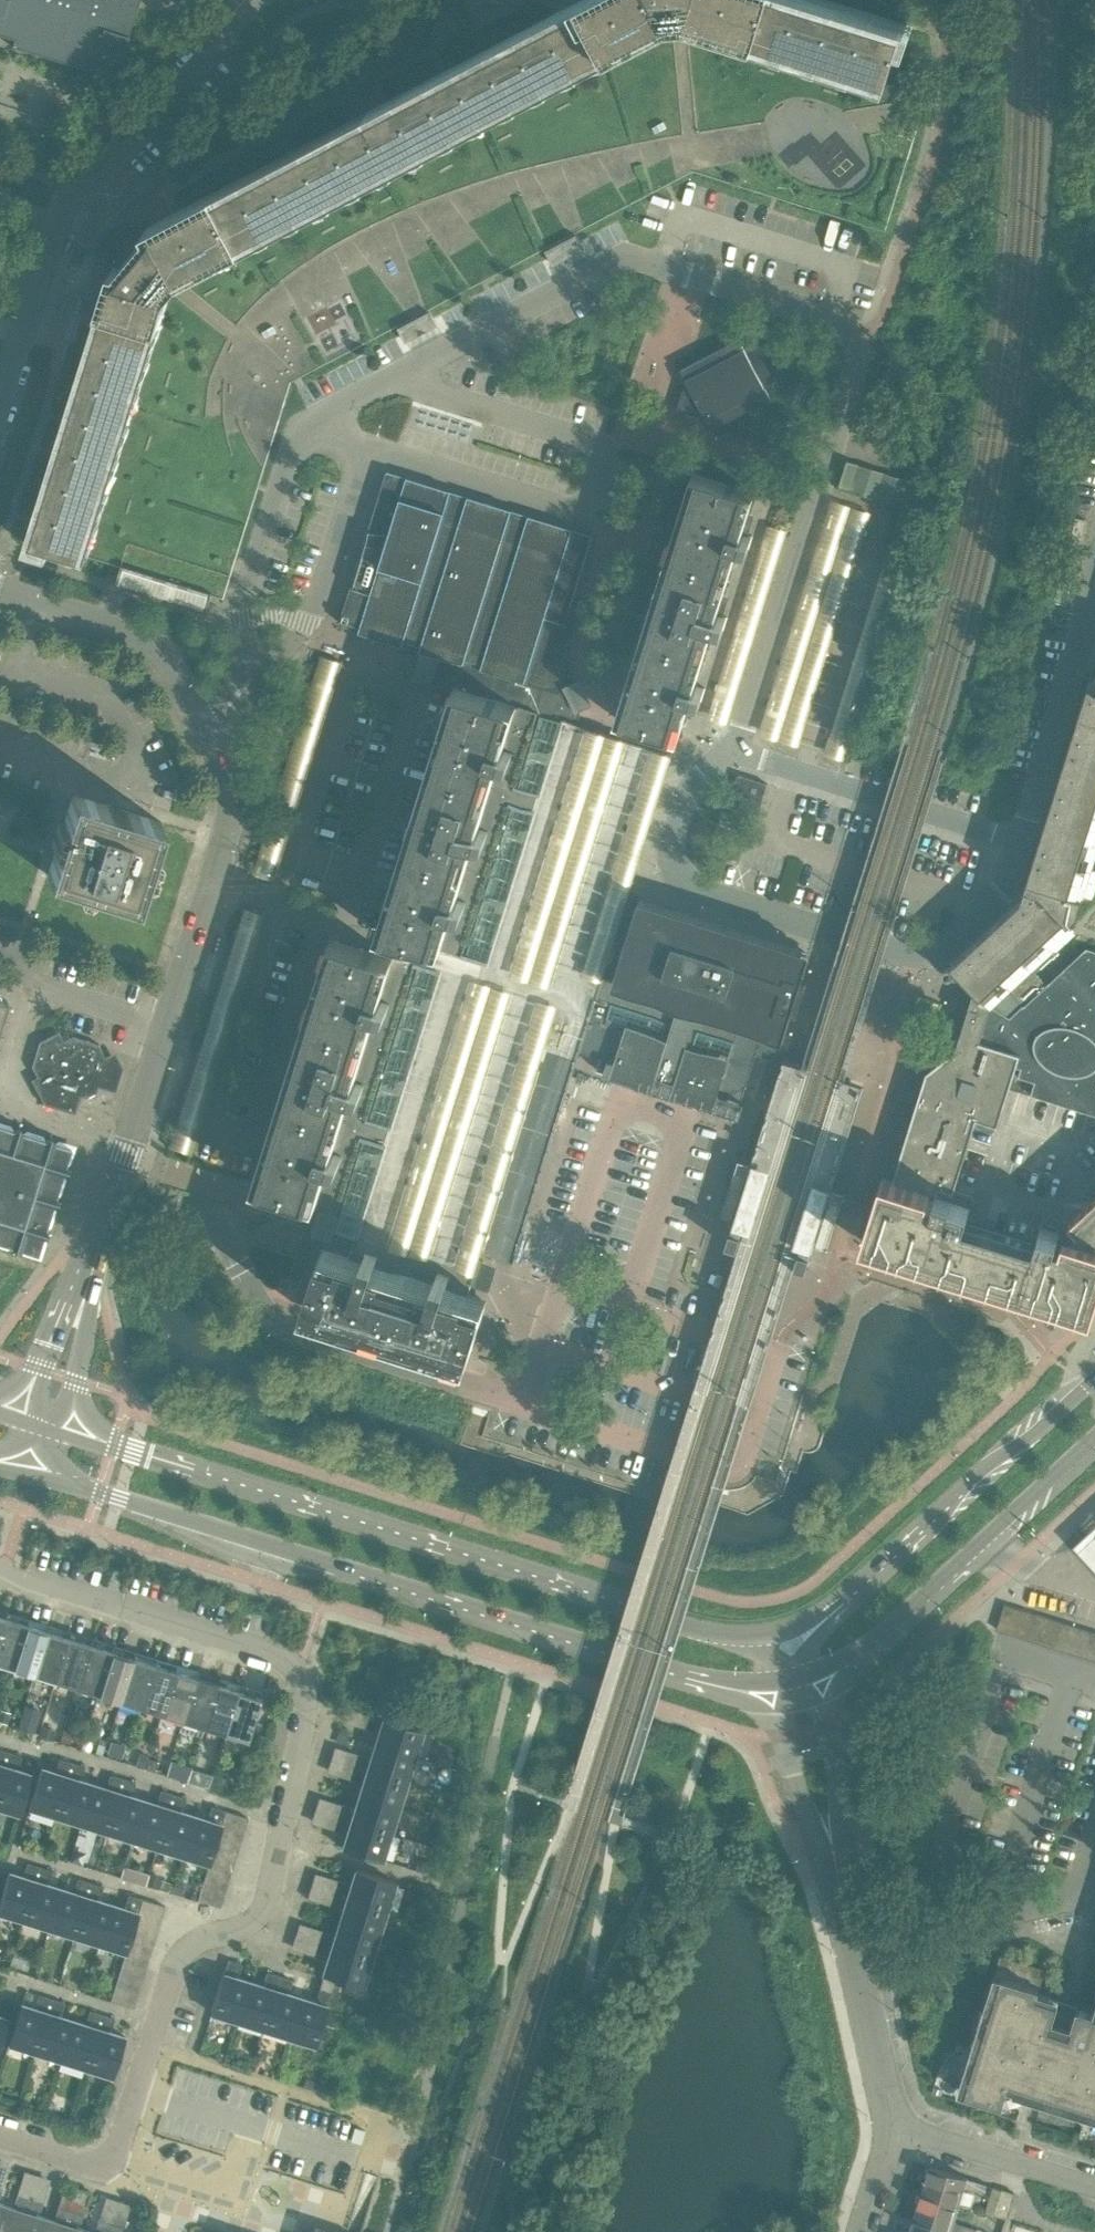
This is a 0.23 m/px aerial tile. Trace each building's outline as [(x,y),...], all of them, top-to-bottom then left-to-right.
[(14,37),(12,46),(13,47),(14,45),(113,76),(113,78),(115,78),(137,8),(138,4),(134,2),(135,0),(0,0),(0,33),(14,37)] [(578,71),(672,22),(687,20),(887,82),(887,81),(897,47),(904,27),(836,6),(835,7),(813,0),(592,0),(585,4),(584,2),(522,34),(523,36),(462,67),(462,66),(372,113),(399,163),(578,71)] [(929,94),(887,81),(887,82),(687,20),(672,22),(578,71),(399,163),(183,278),(172,290),(89,556),(121,566),(212,594),(225,598),(293,381),(415,317),(694,171),(886,232),(929,94)] [(399,163),(372,113),(276,163),(276,164),(216,196),(215,195),(154,227),(149,216),(124,230),(113,243),(105,271),(109,272),(103,293),(109,295),(95,340),(97,340),(76,405),(75,405),(34,538),(89,556),(172,290),(183,278),(399,163)] [(754,346),(745,348),(740,339),(681,369),(686,379),(677,409),(707,418),(712,428),(770,397),(765,387),(773,381),(777,372),(776,362),(772,353),(764,348),(754,346)] [(869,436),(877,410),(864,406),(856,432),(869,436)] [(881,440),(889,413),(877,410),(869,436),(881,440)] [(894,443),(902,417),(889,413),(881,440),(894,443)] [(907,447),(915,421),(902,417),(894,443),(907,447)] [(851,491),(859,465),(847,461),(839,487),(851,491)] [(864,495),(872,468),(859,465),(851,491),(864,495)] [(877,499),(885,472),(872,468),(864,495),(877,499)] [(538,1185),(580,1051),(600,1057),(596,1070),(714,1107),(718,1095),(741,1102),(753,1061),(756,1054),(772,1060),(779,1036),(780,1036),(780,1035),(780,1034),(787,1009),(797,1012),(806,983),(800,981),(810,951),(640,898),(625,946),(627,947),(621,965),(623,965),(620,974),(605,969),(672,753),(610,732),(577,724),(578,721),(581,711),(579,707),(583,702),(584,696),(581,690),(575,687),(569,688),(566,684),(560,682),(581,610),(570,606),(592,536),(387,472),(340,622),(342,623),(343,622),(361,627),(360,629),(363,629),(363,628),(401,640),(401,641),(403,642),(404,641),(421,646),(421,648),(423,648),(424,647),(436,651),(429,672),(427,681),(453,689),(377,933),(390,937),(384,954),(331,938),(254,1183),(338,1210),(335,1220),(329,1239),(327,1238),(322,1253),(304,1310),(468,1361),(470,1356),(488,1299),(469,1293),(477,1267),(481,1255),(513,1265),(538,1185)] [(889,503),(897,476),(885,472),(877,499),(889,503)] [(748,548),(752,536),(745,533),(749,519),(747,518),(755,492),(693,473),(667,554),(729,574),(738,545),(748,548)] [(902,507),(910,480),(897,476),(889,503),(902,507)] [(914,510),(922,484),(910,480),(902,507),(914,510)] [(723,629),(727,617),(719,615),(724,600),(721,599),(729,574),(667,554),(641,636),(704,656),(713,626),(723,629)] [(212,594),(121,566),(116,584),(207,612),(212,594)] [(705,688),(695,685),(704,656),(641,636),(616,718),(678,738),(687,711),(689,712),(694,698),(701,700),(705,688)] [(1016,903),(1049,938),(1068,921),(1071,925),(1072,923),(1069,920),(1075,914),(1078,912),(1083,894),(1094,857),(1094,667),(1020,899),(1016,903)] [(758,815),(768,784),(738,775),(728,805),(758,815)] [(135,902),(152,848),(160,821),(71,793),(46,874),(135,902)] [(918,1100),(977,1118),(998,1124),(1009,1089),(1018,1060),(1032,1064),(1053,1045),(1094,1090),(1094,950),(1086,947),(1047,984),(1035,972),(1058,951),(1052,943),(1053,943),(1049,938),(1016,903),(951,964),(949,961),(940,970),(949,980),(955,982),(971,999),(954,1054),(951,1053),(926,1072),(918,1100)] [(109,1088),(116,1068),(110,1057),(106,1059),(98,1044),(71,1036),(63,1040),(58,1031),(39,1042),(31,1066),(36,1076),(48,1098),(75,1106),(79,1093),(85,1095),(94,1090),(96,1084),(109,1088)] [(862,1242),(887,1250),(930,1263),(929,1265),(1075,1311),(1076,1309),(1094,1292),(1094,1197),(1069,1222),(1076,1229),(1070,1234),(1063,1241),(1059,1239),(1057,1239),(1059,1234),(1040,1228),(1036,1240),(1026,1237),(966,1218),(973,1195),(954,1189),(977,1118),(918,1100),(893,1179),(882,1177),(862,1242)] [(167,1147),(188,1153),(195,1132),(173,1125),(167,1147)] [(71,1148),(0,1126),(0,1243),(38,1255),(71,1148)] [(1074,1547),(1094,1569),(1094,1528),(1074,1547)] [(1008,1632),(1016,1607),(1004,1603),(996,1628),(1008,1632)] [(1020,1636),(1028,1611),(1016,1607),(1008,1632),(1020,1636)] [(1032,1640),(1040,1615),(1028,1611),(1020,1636),(1032,1640)] [(1044,1643),(1052,1618),(1040,1615),(1032,1640),(1044,1643)] [(26,1624),(5,1617),(0,1634),(0,1663),(13,1667),(26,1624)] [(1056,1647),(1064,1622),(1052,1618),(1044,1643),(1056,1647)] [(1068,1651),(1075,1626),(1064,1622),(1056,1647),(1068,1651)] [(34,1673),(47,1630),(26,1624),(13,1667),(34,1673)] [(1080,1655),(1087,1629),(1075,1626),(1068,1651),(1080,1655)] [(1094,1647),(1094,1632),(1087,1629),(1080,1655),(1091,1658),(1094,1647)] [(55,1680),(68,1637),(47,1630),(34,1673),(55,1680)] [(76,1686),(90,1643),(68,1637),(55,1680),(76,1686)] [(98,1693),(111,1650),(90,1643),(76,1686),(98,1693)] [(119,1700),(133,1657),(111,1650),(98,1693),(119,1700)] [(140,1706),(154,1663),(133,1657),(119,1700),(140,1706)] [(162,1713),(175,1670),(154,1663),(140,1706),(162,1713)] [(183,1719),(196,1677),(198,1671),(177,1664),(175,1670),(162,1713),(183,1719)] [(978,1686),(982,1673),(957,1666),(953,1678),(978,1686)] [(204,1726),(217,1683),(196,1677),(183,1719),(204,1726)] [(225,1733),(238,1690),(217,1683),(204,1726),(225,1733)] [(247,1740),(262,1692),(261,1691),(259,1696),(238,1690),(225,1733),(247,1740)] [(967,1721),(971,1709),(946,1701),(942,1713),(967,1721)] [(963,1733),(967,1721),(942,1713),(938,1725),(963,1733)] [(412,1756),(420,1731),(383,1718),(383,1719),(369,1714),(365,1728),(373,1730),(374,1728),(380,1730),(375,1745),(412,1756)] [(960,1744),(963,1733),(938,1725),(935,1736),(960,1744)] [(956,1757),(960,1744),(935,1736),(931,1749),(956,1757)] [(405,1782),(412,1756),(375,1745),(371,1760),(365,1758),(366,1756),(357,1753),(353,1766),(405,1782)] [(8,1752),(0,1749),(0,1778),(8,1752)] [(952,1769),(956,1757),(931,1749),(927,1761),(952,1769)] [(30,1774),(29,1774),(14,1770),(16,1764),(18,1764),(21,1756),(8,1752),(0,1778),(0,1806),(17,1812),(18,1812),(30,1774)] [(56,1814),(72,1763),(59,1759),(57,1767),(59,1768),(57,1773),(42,1769),(43,1769),(41,1768),(29,1807),(31,1807),(31,1806),(56,1814)] [(949,1780),(952,1769),(927,1761),(923,1773),(949,1780)] [(81,1822),(93,1785),(78,1780),(80,1774),(82,1775),(85,1766),(72,1763),(56,1814),(81,1822)] [(405,1782),(353,1766),(349,1778),(358,1781),(358,1779),(364,1781),(359,1795),(397,1807),(405,1782)] [(945,1792),(949,1780),(923,1773),(919,1785),(945,1792)] [(106,1830),(123,1778),(110,1774),(107,1783),(109,1784),(108,1789),(93,1785),(81,1822),(106,1830)] [(132,1838),(143,1800),(129,1796),(130,1790),(132,1791),(135,1782),(123,1778),(106,1830),(132,1838)] [(941,1804),(945,1792),(919,1785),(916,1796),(941,1804)] [(157,1846),(173,1794),(161,1790),(158,1799),(160,1799),(158,1805),(143,1800),(132,1838),(157,1846)] [(182,1854),(194,1816),(179,1812),(181,1806),(183,1807),(186,1798),(173,1794),(157,1846),(182,1854)] [(389,1833),(397,1807),(359,1795),(355,1810),(349,1808),(350,1807),(341,1804),(337,1816),(389,1833)] [(937,1816),(941,1804),(916,1796),(912,1808),(937,1816)] [(213,1848),(217,1836),(221,1823),(225,1810),(211,1806),(209,1815),(211,1815),(209,1821),(194,1816),(182,1854),(209,1863),(209,1861),(213,1848)] [(934,1827),(937,1816),(912,1808),(909,1820),(934,1827)] [(244,1830),(247,1817),(225,1810),(221,1823),(244,1830)] [(381,1857),(389,1833),(337,1816),(333,1829),(342,1832),(343,1829),(348,1831),(344,1846),(343,1846),(343,1847),(381,1859),(382,1858),(381,1857)] [(240,1843),(244,1830),(221,1823),(217,1836),(240,1843)] [(236,1856),(240,1843),(217,1836),(213,1848),(236,1856)] [(232,1868),(236,1856),(213,1848),(209,1861),(232,1868)] [(228,1881),(232,1868),(209,1861),(209,1863),(205,1874),(228,1881)] [(39,1867),(26,1863),(24,1871),(26,1872),(24,1878),(10,1873),(9,1872),(0,1900),(0,1911),(23,1919),(39,1867)] [(49,1927),(60,1889),(45,1884),(47,1879),(49,1879),(52,1871),(39,1867),(23,1919),(49,1927)] [(384,1908),(392,1883),(393,1883),(394,1882),(356,1870),(355,1871),(356,1871),(351,1886),(345,1884),(346,1882),(337,1879),(333,1892),(384,1908)] [(224,1894),(228,1881),(205,1874),(201,1886),(224,1894)] [(74,1935),(90,1883),(77,1879),(75,1887),(77,1888),(75,1893),(60,1889),(49,1927),(74,1935)] [(99,1942),(111,1905),(96,1900),(98,1894),(100,1895),(103,1886),(90,1883),(74,1935),(99,1942)] [(220,1906),(224,1894),(201,1886),(197,1899),(220,1906)] [(377,1933),(384,1908),(333,1892),(329,1904),(338,1907),(339,1905),(344,1907),(340,1921),(377,1933)] [(125,1951),(126,1949),(130,1937),(134,1924),(138,1911),(142,1899),(128,1894),(125,1903),(128,1904),(126,1909),(111,1905),(99,1942),(124,1950),(124,1951),(125,1951)] [(160,1918),(164,1906),(142,1899),(138,1911),(160,1918)] [(157,1931),(160,1918),(138,1911),(134,1924),(157,1931)] [(369,1958),(377,1933),(340,1921),(335,1936),(329,1934),(330,1932),(321,1930),(318,1942),(369,1958)] [(153,1944),(157,1931),(134,1924),(130,1937),(153,1944)] [(149,1956),(153,1944),(130,1937),(126,1949),(149,1956)] [(361,1983),(369,1958),(318,1942),(314,1955),(322,1958),(323,1956),(328,1957),(324,1972),(323,1972),(323,1973),(324,1973),(323,1974),(334,1977),(361,1985),(361,1984),(361,1983)] [(145,1969),(149,1956),(126,1949),(125,1951),(122,1962),(145,1969)] [(1077,2008),(1074,2020),(1054,2014),(1058,2002),(1042,1997),(1041,1998),(1036,1996),(1045,1969),(1001,1955),(986,2005),(992,2007),(964,2094),(1002,2106),(1009,2084),(1028,2090),(1044,2096),(1094,2111),(1094,2013),(1077,2008)] [(238,2020),(249,1982),(235,1977),(236,1972),(239,1972),(241,1964),(228,1960),(224,1973),(223,1973),(211,2012),(212,2012),(238,2020)] [(141,1982),(145,1969),(122,1962),(118,1975),(141,1982)] [(263,2028),(279,1976),(267,1972),(264,1980),(266,1981),(264,1986),(249,1982),(238,2020),(263,2028)] [(314,2044),(326,2005),(325,2005),(334,1977),(323,1974),(315,2002),(300,1998),(289,2036),(313,2043),(313,2044),(314,2044)] [(137,1994),(141,1982),(118,1975),(114,1987),(137,1994)] [(289,2036),(300,1998),(285,1993),(287,1988),(289,1988),(292,1980),(279,1976),(263,2028),(289,2036)] [(133,2007),(137,1994),(114,1987),(110,2000),(133,2007)] [(35,2050),(51,1999),(39,1995),(36,2003),(38,2004),(36,2009),(22,2005),(20,2004),(8,2043),(10,2043),(35,2050)] [(60,2058),(72,2021),(57,2016),(59,2010),(61,2011),(64,2003),(51,1999),(35,2050),(60,2058)] [(86,2066),(102,2014),(89,2011),(87,2019),(89,2020),(87,2025),(72,2021),(60,2058),(86,2066)] [(112,2075),(124,2036),(123,2036),(122,2036),(108,2032),(110,2026),(112,2027),(114,2018),(102,2014),(86,2066),(110,2074),(110,2075),(112,2075)] [(971,2189),(973,2181),(967,2179),(967,2178),(929,2166),(921,2192),(959,2205),(965,2187),(971,2189)] [(1006,2218),(1014,2192),(1001,2188),(994,2214),(1006,2218)] [(959,2205),(921,2192),(913,2218),(959,2231),(976,2231),(977,2229),(954,2222),(959,2205)] [(30,2197),(17,2193),(14,2202),(18,2203),(16,2208),(5,2205),(0,2220),(0,2231),(19,2231),(30,2197)] [(46,2218),(35,2214),(37,2208),(40,2209),(42,2201),(30,2197),(19,2231),(41,2231),(46,2218)] [(70,2210),(58,2206),(55,2214),(58,2215),(56,2221),(46,2218),(41,2231),(63,2231),(70,2210)] [(86,2230),(76,2227),(77,2221),(80,2222),(83,2214),(70,2210),(63,2231),(86,2231),(86,2230)] [(913,2218),(909,2231),(959,2231),(913,2218)] [(111,2223),(98,2219),(96,2227),(99,2228),(97,2231),(108,2231),(111,2223)] [(123,2227),(111,2223),(108,2231),(122,2231),(123,2227)]
